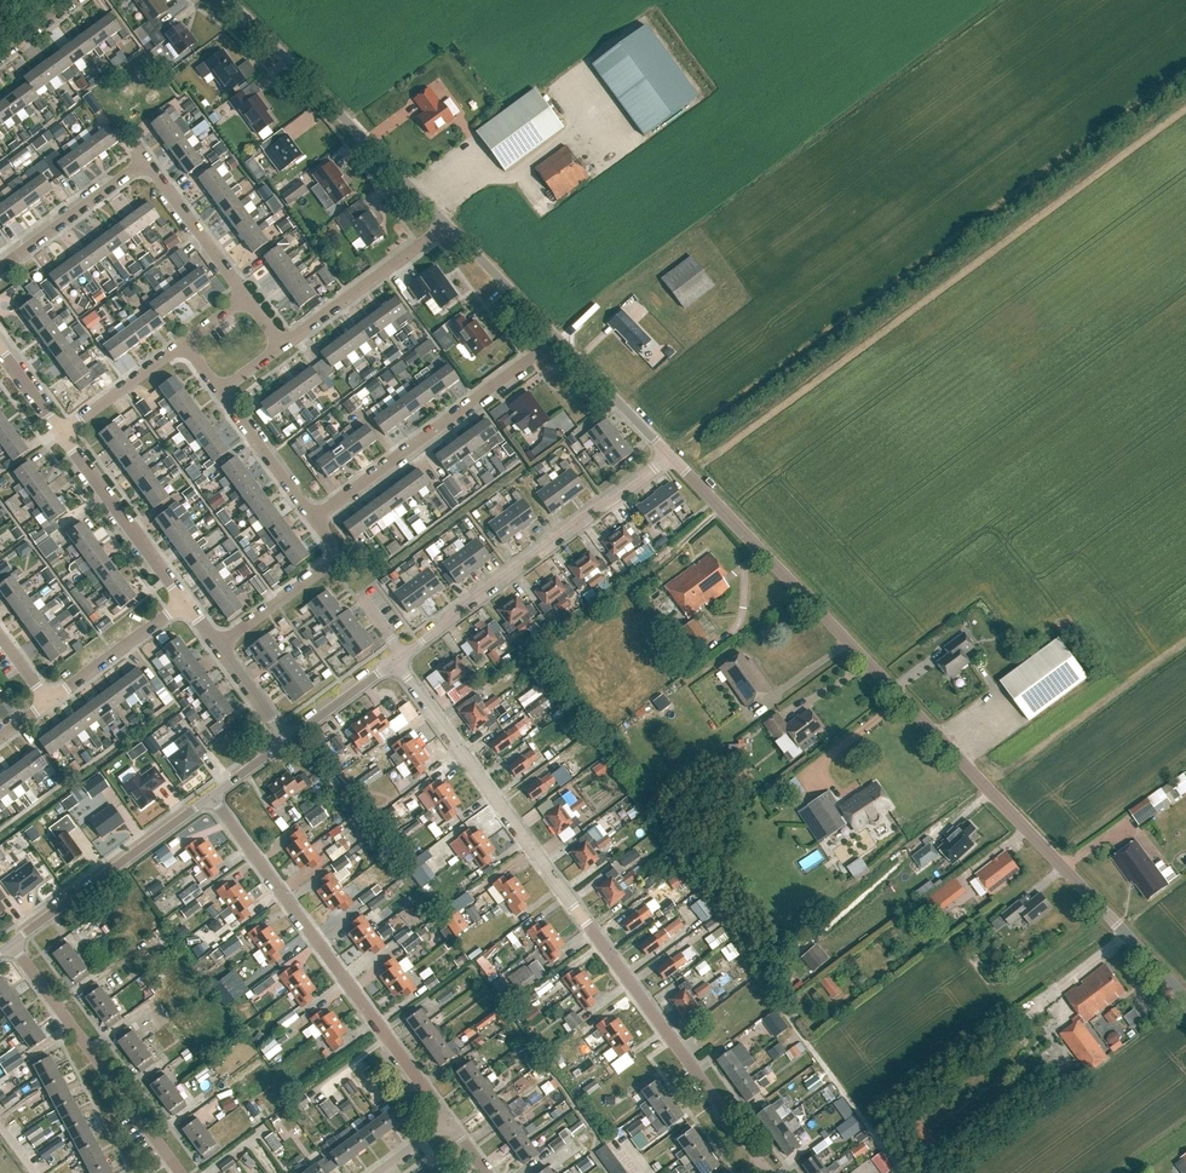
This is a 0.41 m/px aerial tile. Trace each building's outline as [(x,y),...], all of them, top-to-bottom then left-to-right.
[(149,36),(163,26),(157,19),(170,10),(162,0),(160,0),(134,0),(150,21),(142,27),(149,36)] [(112,37),(119,31),(125,39),(130,36),(124,27),(122,29),(111,14),(98,23),(109,38),(111,37),(112,37)] [(99,46),(107,41),(113,49),(118,45),(112,37),(111,37),(109,38),(98,23),(86,32),(97,47),(99,46)] [(163,26),(149,36),(157,47),(168,38),(171,42),(165,47),(174,59),(180,55),(196,43),(190,34),(189,35),(180,23),(167,32),(163,26)] [(646,25),(591,65),(644,137),(698,96),(646,25)] [(87,55),(94,50),(100,58),(105,54),(99,46),(97,47),(86,32),(73,41),(85,56),(87,55)] [(75,64),(82,59),(88,67),(93,63),(87,55),(85,56),(73,41),(61,50),(72,65),(75,64)] [(149,52),(154,49),(149,42),(144,45),(149,52)] [(62,73),(70,68),(76,76),(81,72),(75,64),(72,65),(61,50),(49,59),(60,75),(62,73)] [(227,93),(246,79),(238,69),(237,70),(222,50),(205,63),(212,72),(227,93)] [(50,82),(57,77),(63,85),(68,81),(62,73),(60,75),(49,59),(36,68),(48,84),(50,82)] [(111,63),(115,69),(120,65),(116,59),(111,63)] [(212,72),(205,63),(197,69),(204,78),(212,72)] [(36,93),(45,86),(51,94),(56,90),(50,82),(48,84),(36,68),(24,78),(27,83),(28,83),(35,93),(36,93)] [(83,77),(77,81),(82,90),(89,86),(83,77)] [(28,83),(27,83),(15,92),(26,107),(30,104),(34,102),(41,111),(48,106),(41,96),(39,97),(36,93),(35,93),(28,83)] [(439,101),(430,89),(416,99),(426,113),(420,118),(423,122),(423,124),(426,129),(428,129),(432,134),(453,116),(440,100),(439,101)] [(504,172),(563,128),(534,89),(475,132),(504,172)] [(15,92),(3,101),(14,116),(16,114),(24,109),(30,117),(35,113),(29,105),(30,104),(26,107),(15,92)] [(70,108),(76,104),(67,92),(61,96),(70,108)] [(257,135),(274,122),(264,108),(266,107),(258,95),(250,101),(243,92),(229,101),(236,111),(239,109),(257,135)] [(83,99),(95,114),(103,109),(91,93),(83,99)] [(205,111),(207,113),(209,113),(211,112),(212,109),(210,107),(205,100),(201,104),(205,110),(205,111)] [(12,118),(17,126),(22,122),(16,114),(14,116),(3,101),(0,103),(0,123),(2,125),(4,123),(4,124),(12,118)] [(190,111),(195,108),(190,101),(185,105),(190,111)] [(165,115),(151,126),(161,138),(175,127),(174,125),(168,117),(176,111),(173,106),(164,113),(165,115)] [(198,119),(202,115),(197,110),(193,113),(198,119)] [(47,121),(54,117),(50,111),(44,116),(47,121)] [(213,125),(221,119),(215,112),(208,118),(213,125)] [(68,125),(76,119),(72,113),(63,119),(68,125)] [(175,127),(161,138),(170,151),(184,140),(183,138),(191,131),(182,119),(174,125),(175,127)] [(203,131),(210,126),(205,120),(198,125),(203,131)] [(5,135),(10,132),(4,124),(4,123),(2,125),(0,123),(0,128),(5,135)] [(41,123),(29,132),(33,137),(45,128),(41,123)] [(60,124),(50,131),(57,141),(67,133),(60,124)] [(92,126),(87,130),(93,138),(95,136),(107,151),(119,142),(108,127),(98,134),(92,126)] [(80,135),(75,139),(81,147),(83,145),(94,160),(107,151),(95,136),(93,138),(87,130),(80,135)] [(275,136),(261,146),(270,158),(280,172),(287,167),(303,155),(288,135),(287,136),(282,130),(275,136)] [(42,136),(47,143),(54,138),(49,131),(42,136)] [(184,140),(170,151),(179,163),(193,152),(191,149),(186,142),(194,136),(191,131),(183,138),(184,140)] [(23,141),(30,136),(26,132),(20,137),(23,141)] [(36,151),(44,145),(47,143),(42,136),(39,138),(31,144),(36,151)] [(12,152),(20,147),(15,140),(8,146),(12,152)] [(193,152),(179,163),(188,176),(203,165),(195,154),(204,148),(200,143),(191,149),(193,152)] [(81,147),(73,152),(67,144),(62,148),(68,156),(71,154),(82,169),(94,160),(83,145),(81,147)] [(31,155),(35,152),(30,145),(26,148),(29,152),(31,155)] [(557,201),(589,178),(565,145),(534,168),(557,201)] [(220,146),(206,156),(211,163),(225,153),(220,146)] [(26,148),(9,161),(12,165),(29,152),(26,148)] [(68,156),(63,159),(57,151),(44,160),(45,161),(50,169),(57,178),(65,173),(69,179),(82,169),(71,154),(68,156)] [(254,151),(241,160),(244,164),(251,159),(257,155),(254,151)] [(232,170),(239,165),(233,158),(227,163),(232,170)] [(198,179),(208,192),(223,181),(221,178),(216,171),(224,165),(220,160),(212,166),(213,168),(198,179)] [(26,174),(21,178),(27,186),(30,185),(41,199),(53,190),(42,175),(50,169),(45,161),(26,174)] [(336,205),(352,193),(336,171),(338,169),(332,161),(314,175),(336,205)] [(229,172),(221,178),(223,181),(208,192),(216,204),(231,193),(230,191),(230,190),(225,183),(233,178),(229,172)] [(280,192),(287,187),(282,180),(276,185),(280,192)] [(300,180),(280,195),(288,205),(308,191),(300,180)] [(27,186),(20,191),(14,183),(9,187),(15,195),(17,194),(28,209),(41,199),(30,185),(27,186)] [(238,184),(230,190),(230,191),(231,193),(216,204),(225,216),(240,205),(239,203),(240,202),(235,196),(242,190),(238,184)] [(264,201),(273,195),(268,188),(259,195),(264,201)] [(15,195),(7,201),(2,193),(0,194),(0,201),(2,204),(3,204),(5,203),(16,218),(28,209),(17,194),(15,195)] [(247,197),(240,202),(239,203),(240,205),(225,216),(234,228),(249,217),(248,215),(248,214),(243,208),(251,202),(247,197)] [(278,202),(274,197),(270,200),(274,206),(278,202)] [(149,202),(136,212),(147,227),(149,225),(149,226),(157,220),(163,228),(168,224),(161,216),(159,217),(149,202)] [(3,227),(16,218),(5,203),(3,204),(2,204),(0,206),(0,222),(3,227)] [(352,208),(338,219),(347,232),(352,228),(360,238),(353,244),(360,254),(384,236),(374,223),(377,222),(369,212),(360,219),(352,208)] [(256,209),(248,214),(248,215),(249,217),(234,228),(243,241),(258,230),(257,227),(252,220),(260,214),(256,209)] [(147,227),(136,212),(123,221),(134,236),(137,234),(137,235),(144,229),(146,231),(144,233),(153,245),(160,240),(149,226),(149,225),(147,227)] [(286,218),(276,226),(282,234),(292,226),(286,218)] [(143,243),(137,235),(137,234),(134,236),(123,221),(111,230),(122,245),(124,243),(125,244),(132,238),(138,246),(143,243)] [(261,233),(269,227),(265,221),(257,227),(258,230),(243,241),(252,253),(268,242),(261,233)] [(131,252),(125,244),(124,243),(122,245),(111,230),(99,239),(110,254),(112,253),(120,247),(126,255),(131,252)] [(180,242),(175,236),(163,245),(168,251),(180,242)] [(118,261),(112,253),(110,254),(99,239),(86,248),(97,263),(100,262),(107,256),(113,264),(118,261)] [(264,258),(273,270),(288,259),(286,257),(281,250),(289,244),(285,239),(277,245),(278,247),(264,258)] [(106,270),(100,262),(97,263),(86,248),(74,258),(85,272),(87,271),(88,271),(95,266),(101,274),(106,270)] [(190,261),(181,248),(169,257),(178,269),(190,261)] [(295,251),(286,257),(288,259),(273,270),(282,283),(297,271),(296,269),(290,262),(298,256),(295,251)] [(148,253),(139,260),(145,268),(154,262),(148,253)] [(714,286),(691,256),(661,279),(684,309),(714,286)] [(93,279),(88,271),(87,271),(85,272),(74,258),(61,267),(73,282),(75,280),(83,275),(88,283),(93,279)] [(118,261),(113,264),(118,271),(123,267),(118,261)] [(134,276),(142,270),(138,264),(129,270),(134,276)] [(304,264),(296,269),(297,271),(282,283),(291,295),(306,284),(305,281),(299,274),(307,269),(304,264)] [(317,272),(327,286),(335,280),(325,266),(317,272)] [(81,288),(75,280),(73,282),(61,267),(49,276),(60,291),(70,284),(76,292),(81,288)] [(211,283),(200,268),(190,275),(184,267),(179,271),(185,279),(187,278),(199,292),(211,283)] [(437,267),(416,283),(410,287),(420,300),(430,293),(441,307),(457,295),(437,267)] [(152,269),(144,275),(149,281),(157,275),(152,269)] [(308,286),(316,281),(313,276),(305,281),(306,284),(291,295),(300,308),(305,304),(310,310),(320,303),(316,296),(308,286)] [(185,279),(177,285),(171,277),(166,280),(172,288),(175,287),(186,301),(199,292),(187,278),(185,279)] [(35,280),(25,287),(33,297),(42,290),(35,280)] [(59,296),(47,280),(39,285),(52,302),(59,296)] [(94,294),(99,290),(93,281),(88,285),(94,294)] [(109,294),(117,288),(113,282),(104,288),(109,294)] [(127,297),(135,291),(130,285),(122,291),(127,297)] [(172,288),(165,294),(159,286),(154,289),(160,297),(160,298),(163,296),(174,310),(186,301),(175,287),(172,288)] [(20,309),(19,310),(28,322),(44,312),(42,309),(46,306),(41,299),(45,296),(41,291),(33,297),(30,294),(16,303),(20,309)] [(96,304),(106,298),(101,291),(92,297),(96,304)] [(160,298),(160,297),(153,303),(147,295),(142,298),(148,307),(150,305),(153,310),(154,310),(161,320),(162,320),(174,310),(163,296),(160,298)] [(117,307),(124,303),(120,297),(113,301),(117,307)] [(394,321),(396,320),(404,314),(410,323),(415,319),(408,310),(406,312),(396,297),(383,307),(394,321)] [(86,309),(89,302),(84,299),(80,306),(86,309)] [(51,321),(46,314),(54,308),(50,303),(46,306),(42,309),(44,312),(28,322),(37,335),(53,324),(51,322),(51,321)] [(382,330),(384,329),(392,323),(398,332),(402,328),(396,320),(394,321),(383,307),(371,315),(382,330)] [(165,325),(162,320),(161,320),(154,310),(153,310),(144,317),(138,309),(133,312),(139,320),(139,321),(141,319),(153,334),(165,325)] [(102,319),(107,316),(102,310),(97,313),(102,319)] [(622,310),(609,323),(637,353),(651,340),(622,310)] [(60,334),(55,326),(63,320),(59,315),(51,321),(51,322),(53,324),(37,335),(46,347),(62,336),(60,334)] [(369,339),(371,337),(379,332),(386,340),(390,337),(384,329),(382,330),(371,315),(358,324),(369,339)] [(477,356),(493,344),(477,321),(470,326),(464,317),(450,328),(463,345),(466,342),(477,356)] [(139,321),(139,320),(131,326),(125,318),(120,321),(126,329),(127,330),(129,328),(140,343),(153,334),(141,319),(139,321)] [(360,346),(367,341),(373,350),(378,346),(371,337),(369,339),(358,324),(346,333),(357,348),(360,346)] [(412,333),(407,325),(402,329),(407,337),(412,333)] [(127,330),(126,329),(119,335),(113,327),(108,330),(114,338),(114,339),(117,337),(128,352),(140,343),(129,328),(127,330)] [(69,346),(64,338),(72,333),(68,328),(60,334),(62,336),(46,347),(55,359),(71,348),(69,346)] [(366,355),(360,346),(357,348),(346,333),(334,342),(345,357),(347,355),(354,350),(361,359),(366,355)] [(408,340),(402,333),(396,337),(401,345),(408,340)] [(114,339),(114,338),(107,344),(101,336),(96,339),(102,348),(104,346),(115,361),(128,352),(117,337),(114,339)] [(78,358),(73,351),(81,345),(77,340),(69,346),(71,348),(55,359),(64,372),(80,360),(78,358)] [(345,357),(334,342),(321,351),(325,357),(319,362),(329,376),(336,371),(332,366),(342,359),(348,368),(353,364),(347,355),(345,357)] [(414,350),(419,358),(426,353),(420,345),(414,350)] [(666,354),(669,357),(674,352),(670,347),(666,350),(666,354)] [(395,360),(401,356),(397,350),(391,355),(395,360)] [(80,391),(107,372),(99,361),(87,370),(82,363),(90,357),(86,352),(78,358),(80,360),(64,372),(74,384),(75,383),(80,391)] [(408,366),(412,363),(408,356),(403,359),(408,366)] [(329,376),(319,362),(311,367),(311,366),(298,376),(309,391),(312,389),(319,384),(325,392),(330,389),(323,380),(329,376)] [(427,368),(433,376),(436,374),(447,390),(460,381),(448,365),(439,372),(433,364),(427,368)] [(390,369),(395,375),(399,372),(394,365),(390,369)] [(371,377),(377,373),(373,367),(367,371),(371,377)] [(355,389),(365,381),(356,370),(346,377),(355,389)] [(385,382),(393,376),(388,370),(381,376),(385,382)] [(436,374),(433,376),(426,381),(420,373),(415,377),(421,385),(423,383),(435,399),(447,390),(436,374)] [(166,398),(158,404),(162,409),(170,403),(168,400),(184,389),(174,376),(159,387),(166,398)] [(309,391),(298,376),(286,385),(297,400),(299,398),(307,393),(312,401),(318,397),(312,389),(309,391)] [(371,393),(378,387),(373,381),(366,386),(371,393)] [(423,383),(421,385),(414,390),(408,382),(403,386),(409,394),(411,392),(422,408),(435,399),(423,383)] [(287,407),(294,402),(300,410),(305,407),(299,398),(297,400),(286,385),(273,394),(284,409),(287,407)] [(175,410),(167,416),(171,421),(179,415),(177,412),(192,401),(184,389),(168,400),(170,403),(175,410)] [(422,408),(411,392),(409,394),(401,399),(396,391),(391,395),(396,403),(399,401),(410,417),(422,408)] [(357,409),(362,405),(361,403),(366,400),(360,392),(355,395),(350,399),(357,409)] [(510,406),(515,413),(511,416),(515,421),(522,430),(529,426),(533,432),(549,420),(531,396),(530,396),(528,393),(518,401),(510,406)] [(284,409),(273,394),(261,403),(272,418),(282,411),(288,419),(293,416),(287,407),(284,409)] [(143,399),(136,404),(145,416),(152,411),(143,399)] [(356,409),(349,400),(343,404),(350,414),(356,409)] [(399,401),(396,403),(389,408),(383,400),(378,404),(384,412),(386,410),(397,425),(410,417),(399,401)] [(184,422),(176,428),(180,433),(188,427),(186,425),(202,413),(192,401),(177,412),(179,415),(184,422)] [(505,401),(490,411),(494,418),(509,409),(505,401)] [(397,425),(386,410),(384,412),(378,404),(371,409),(366,413),(372,421),(374,420),(385,435),(397,425)] [(135,423),(142,418),(133,406),(127,411),(135,423)] [(314,420),(321,415),(316,408),(309,413),(313,418),(314,420)] [(307,422),(313,418),(309,413),(306,409),(300,413),(307,422)] [(1,412),(0,413),(0,432),(10,425),(1,412)] [(506,412),(495,421),(502,430),(506,427),(502,421),(509,417),(506,412)] [(188,427),(180,433),(189,445),(197,440),(195,437),(211,426),(202,413),(186,425),(188,427)] [(115,423),(99,434),(109,447),(124,436),(123,434),(117,426),(125,420),(121,415),(113,421),(115,423)] [(161,428),(168,422),(165,417),(157,422),(161,428)] [(486,419),(473,429),(484,444),(486,442),(492,449),(499,444),(500,445),(505,441),(498,433),(496,434),(486,419)] [(596,445),(615,430),(606,419),(579,439),(583,444),(588,440),(587,439),(590,437),(596,445)] [(266,424),(275,437),(281,432),(272,420),(266,424)] [(294,423),(283,430),(287,436),(298,429),(294,423)] [(10,425),(0,432),(0,443),(2,445),(0,446),(0,454),(5,450),(4,448),(19,437),(10,425)] [(345,428),(351,436),(353,435),(364,450),(377,440),(366,425),(356,433),(350,425),(345,428)] [(202,447),(194,453),(198,458),(206,452),(204,449),(220,438),(211,426),(195,437),(197,440),(202,447)] [(142,427),(138,430),(143,436),(146,433),(142,427)] [(315,427),(307,432),(311,437),(318,432),(315,427)] [(329,431),(332,436),(337,432),(334,427),(329,431)] [(124,436),(109,447),(117,459),(133,448),(132,446),(126,438),(134,433),(130,428),(123,434),(124,436)] [(473,429),(461,438),(472,453),(474,451),(481,446),(487,454),(492,450),(492,449),(486,442),(484,444),(473,429)] [(595,462),(623,441),(615,430),(596,445),(601,452),(598,454),(597,453),(592,457),(595,462)] [(353,435),(351,436),(344,441),(338,434),(333,437),(338,445),(341,443),(352,459),(364,450),(353,435)] [(557,436),(544,434),(542,442),(542,443),(552,445),(555,446),(557,436)] [(572,446),(577,442),(572,434),(566,438),(572,446)] [(28,449),(19,437),(4,448),(5,450),(11,458),(3,464),(6,468),(15,462),(14,460),(28,449)] [(352,459),(341,443),(338,445),(333,437),(325,443),(322,440),(318,443),(321,446),(326,454),(328,453),(339,468),(352,459)] [(211,459),(203,465),(207,470),(216,464),(214,462),(229,451),(220,438),(204,449),(206,452),(211,459)] [(461,438),(449,447),(460,462),(462,460),(469,455),(475,463),(479,460),(480,459),(474,451),(472,453),(461,438)] [(169,450),(175,445),(171,439),(165,443),(169,450)] [(133,448),(117,459),(127,472),(142,460),(141,458),(135,450),(143,445),(139,440),(132,446),(133,448)] [(632,453),(623,441),(595,462),(599,467),(605,463),(604,461),(607,459),(613,467),(632,453)] [(298,442),(292,446),(300,457),(307,453),(298,442)] [(542,443),(542,442),(530,452),(537,459),(552,445),(542,443)] [(436,456),(435,456),(446,471),(447,471),(449,470),(454,477),(462,471),(463,472),(468,468),(462,460),(460,462),(449,447),(436,456)] [(166,451),(160,456),(163,460),(170,456),(166,451)] [(530,462),(535,458),(529,451),(524,455),(530,462)] [(179,462),(185,458),(180,452),(174,456),(179,462)] [(328,453),(326,454),(319,460),(313,452),(308,455),(314,463),(316,462),(326,477),(339,468),(328,453)] [(142,460),(127,472),(135,484),(151,472),(150,471),(144,463),(152,457),(148,453),(141,458),(142,460)] [(551,465),(558,459),(555,454),(547,460),(551,465)] [(246,467),(237,455),(222,466),(229,476),(221,482),(224,486),(232,481),(231,478),(246,467)] [(490,459),(500,474),(506,470),(495,455),(490,459)] [(170,456),(163,460),(166,464),(172,459),(170,456)] [(508,469),(514,465),(508,457),(502,462),(508,469)] [(567,472),(559,477),(573,497),(585,488),(564,460),(559,464),(563,470),(564,469),(567,472)] [(17,492),(25,486),(23,485),(38,474),(29,461),(14,472),(21,482),(13,488),(17,492)] [(151,472),(135,484),(144,496),(160,485),(159,483),(153,475),(161,470),(157,465),(150,471),(151,472)] [(255,480),(246,467),(231,478),(232,481),(238,489),(230,494),(234,499),(241,493),(240,491),(255,480)] [(174,479),(181,474),(177,468),(170,473),(174,479)] [(432,494),(437,491),(430,482),(429,484),(418,469),(405,478),(416,493),(419,492),(426,486),(432,494)] [(48,486),(38,474),(23,485),(25,486),(30,494),(22,500),(26,505),(34,499),(32,497),(48,486)] [(573,497),(559,477),(551,483),(549,480),(551,479),(547,474),(541,477),(562,505),(573,497)] [(206,475),(196,482),(200,488),(210,481),(206,475)] [(442,481),(454,498),(463,491),(450,475),(442,481)] [(160,485),(144,496),(154,509),(169,497),(162,488),(170,482),(166,477),(159,483),(160,485)] [(562,505),(541,477),(536,481),(540,487),(542,486),(544,488),(536,494),(550,513),(562,505)] [(424,500),(419,492),(416,493),(405,478),(393,487),(404,502),(406,501),(414,495),(419,503),(424,500)] [(264,492),(255,480),(240,491),(241,493),(247,501),(239,507),(243,511),(251,506),(249,503),(264,492)] [(681,509),(686,514),(691,510),(671,482),(659,491),(673,510),(681,505),(683,508),(681,509)] [(443,484),(436,489),(445,500),(451,495),(443,484)] [(42,509),(57,498),(48,486),(32,497),(34,499),(39,506),(31,512),(35,517),(43,511),(42,509)] [(191,486),(181,493),(187,500),(196,493),(191,486)] [(412,509),(406,501),(404,502),(393,487),(381,496),(392,511),(394,510),(401,504),(407,512),(412,509)] [(207,491),(203,494),(208,499),(213,495),(211,492),(207,491)] [(512,507),(511,508),(525,527),(537,518),(536,518),(531,510),(517,491),(511,495),(505,499),(512,507)] [(679,518),(673,510),(659,491),(648,499),(668,527),(673,523),(679,518)] [(273,504),(264,492),(249,503),(251,506),(256,513),(248,519),(252,524),(260,518),(258,516),(273,504)] [(381,496),(368,505),(379,520),(381,519),(389,513),(406,537),(411,533),(394,510),(392,511),(381,496)] [(12,497),(4,503),(13,515),(19,510),(21,509),(12,497)] [(208,502),(214,509),(220,505),(214,497),(208,502)] [(51,522),(66,511),(57,498),(42,509),(43,511),(49,519),(41,525),(44,529),(52,523),(51,522)] [(663,531),(668,527),(648,499),(636,508),(650,527),(658,521),(660,524),(659,525),(663,531)] [(178,518),(172,511),(180,505),(177,500),(168,506),(170,508),(155,519),(164,532),(179,521),(178,518)] [(282,517),(273,504),(258,516),(260,518),(265,526),(257,532),(261,537),(269,531),(267,528),(282,517)] [(525,527),(511,508),(503,513),(501,510),(503,509),(499,504),(494,507),(514,535),(525,527)] [(387,527),(381,519),(379,520),(368,505),(356,514),(367,529),(369,528),(376,523),(382,531),(387,527)] [(514,535),(494,507),(488,511),(493,517),(494,516),(496,519),(488,524),(502,544),(514,535)] [(19,510),(13,515),(19,523),(26,518),(22,513),(22,514),(19,510)] [(425,515),(432,525),(438,520),(432,511),(425,515)] [(188,533),(187,531),(181,523),(189,517),(186,512),(178,518),(179,521),(164,532),(173,544),(188,533)] [(375,536),(369,528),(367,529),(356,514),(343,524),(354,539),(364,532),(370,540),(375,536)] [(211,525),(216,521),(212,515),(206,518),(211,525)] [(222,520),(225,525),(232,520),(228,515),(222,520)] [(291,529),(282,517),(267,528),(269,531),(274,538),(266,544),(270,549),(278,543),(276,541),(291,529)] [(411,526),(418,535),(426,529),(419,519),(411,526)] [(635,519),(628,524),(632,530),(639,525),(635,519)] [(76,546),(91,535),(82,522),(67,533),(74,543),(66,549),(70,554),(78,548),(76,546)] [(231,532),(236,528),(232,522),(226,527),(231,532)] [(459,525),(464,531),(468,528),(463,522),(459,525)] [(674,523),(669,527),(673,533),(678,529),(674,523)] [(197,545),(196,543),(190,536),(199,530),(195,525),(187,531),(188,533),(173,544),(182,556),(197,545)] [(16,527),(12,530),(18,539),(23,535),(16,527)] [(623,548),(630,543),(634,548),(641,542),(635,534),(630,537),(623,527),(613,534),(613,535),(623,548)] [(36,545),(48,537),(42,529),(31,538),(36,545)] [(300,542),(291,529),(276,541),(278,543),(283,550),(275,556),(279,561),(287,555),(285,553),(300,542)] [(473,542),(465,547),(479,566),(491,558),(471,530),(465,534),(469,540),(471,539),(473,542)] [(487,534),(491,540),(495,537),(491,531),(487,534)] [(100,547),(91,535),(76,546),(78,548),(83,556),(70,565),(69,570),(71,572),(87,560),(85,558),(100,547)] [(623,548),(613,535),(603,542),(611,552),(606,556),(612,564),(619,559),(616,554),(623,548)] [(60,548),(51,536),(37,546),(50,563),(59,556),(55,551),(60,548)] [(206,558),(205,555),(199,548),(207,542),(204,537),(196,543),(197,545),(182,556),(191,569),(206,558)] [(231,537),(223,543),(229,553),(238,547),(231,537)] [(243,549),(250,544),(245,537),(239,543),(243,549)] [(438,550),(444,545),(440,540),(434,544),(438,550)] [(29,552),(33,549),(27,542),(24,544),(29,552)] [(310,555),(300,542),(285,553),(287,555),(292,563),(284,569),(288,574),(296,568),(295,566),(310,555)] [(479,566),(465,547),(457,553),(455,550),(457,549),(453,543),(448,547),(468,575),(479,566)] [(700,543),(693,545),(696,553),(702,551),(700,543)] [(432,559),(440,553),(434,544),(425,550),(432,559)] [(109,559),(100,547),(85,558),(87,560),(92,568),(84,574),(88,579),(96,573),(94,570),(109,559)] [(373,556),(366,547),(359,551),(367,561),(373,556)] [(468,575),(448,547),(442,551),(447,556),(448,555),(450,558),(442,564),(456,583),(468,575)] [(215,570),(214,567),(208,560),(216,554),(213,549),(205,555),(206,558),(191,569),(200,581),(215,570)] [(633,549),(627,553),(631,559),(637,555),(633,549)] [(230,557),(235,563),(243,557),(238,551),(230,557)] [(589,573),(597,567),(600,572),(608,567),(601,558),(596,562),(589,552),(580,559),(589,573)] [(631,559),(627,553),(621,557),(625,563),(631,559)] [(696,564),(665,586),(689,618),(701,610),(699,607),(705,603),(706,605),(730,588),(723,578),(727,575),(712,554),(696,565),(696,564)] [(673,560),(677,564),(683,559),(679,555),(673,560)] [(411,568),(416,563),(412,558),(407,563),(411,568)] [(118,571),(109,559),(94,570),(96,573),(102,580),(93,586),(97,591),(105,585),(103,582),(118,571)] [(582,578),(589,573),(580,559),(570,567),(577,576),(572,580),(578,589),(585,584),(582,578)] [(12,570),(5,561),(0,565),(0,579),(12,570)] [(223,580),(218,572),(225,567),(222,561),(214,567),(215,570),(200,581),(209,593),(225,582),(223,580)] [(668,567),(672,571),(677,566),(674,562),(668,567)] [(245,577),(251,573),(246,565),(240,569),(245,577)] [(415,565),(410,568),(431,596),(442,588),(428,568),(420,574),(418,571),(419,570),(415,565)] [(47,567),(41,572),(49,583),(55,579),(47,567)] [(431,596),(410,568),(405,572),(409,578),(411,577),(413,580),(405,585),(419,604),(431,596)] [(0,584),(0,592),(6,600),(21,588),(20,587),(16,582),(18,580),(19,578),(18,577),(22,574),(19,569),(10,575),(11,576),(0,584)] [(279,582),(270,570),(263,575),(272,587),(279,582)] [(112,595),(127,583),(118,571),(103,582),(105,585),(108,590),(102,594),(104,597),(95,603),(99,608),(114,597),(112,595)] [(394,581),(400,577),(396,571),(389,575),(394,581)] [(232,592),(226,585),(234,579),(231,574),(223,580),(225,582),(209,593),(218,606),(233,594),(232,592)] [(603,580),(598,574),(593,578),(597,584),(603,580)] [(267,590),(256,576),(249,581),(260,595),(267,590)] [(384,585),(389,581),(386,577),(381,581),(384,585)] [(555,598),(563,593),(567,598),(574,592),(568,583),(563,587),(556,577),(545,585),(555,598)] [(591,588),(597,584),(593,578),(587,582),(591,588)] [(49,583),(49,584),(53,589),(59,584),(55,579),(49,583)] [(603,580),(597,584),(603,592),(611,586),(607,581),(603,580)] [(21,588),(6,600),(15,612),(30,601),(29,600),(23,592),(31,586),(28,581),(20,587),(21,588)] [(419,604),(405,585),(397,591),(395,588),(397,587),(393,581),(387,585),(408,613),(419,604)] [(121,607),(136,596),(127,583),(112,595),(114,597),(119,605),(111,611),(114,615),(123,609),(121,607)] [(548,604),(555,598),(545,585),(535,592),(543,602),(538,605),(544,614),(552,609),(548,604)] [(243,607),(235,597),(244,591),(240,586),(232,592),(233,594),(218,606),(227,618),(243,607)] [(316,616),(335,602),(326,590),(299,611),(303,616),(308,612),(307,611),(310,609),(316,616)] [(75,598),(79,604),(85,599),(81,593),(75,598)] [(30,601),(15,612),(24,624),(39,613),(38,611),(33,604),(41,598),(37,594),(29,600),(30,601)] [(64,606),(70,602),(65,594),(58,599),(64,606)] [(518,619),(525,614),(529,619),(536,613),(530,604),(524,609),(516,597),(507,604),(518,619)] [(85,599),(79,604),(83,609),(90,605),(85,599)] [(565,599),(559,603),(563,609),(569,605),(565,599)] [(328,625),(343,613),(335,602),(316,616),(321,624),(319,626),(317,624),(312,629),(316,634),(328,625)] [(559,603),(553,607),(557,613),(563,609),(559,603)] [(74,618),(81,612),(74,604),(67,609),(74,618)] [(507,604),(503,606),(501,608),(498,611),(507,622),(502,626),(509,635),(516,630),(512,624),(519,619),(518,619),(507,604)] [(39,613),(24,624),(33,636),(48,625),(46,623),(49,621),(55,617),(46,605),(38,611),(39,613)] [(299,611),(298,610),(293,614),(297,620),(303,616),(299,611)] [(328,642),(356,622),(347,610),(343,613),(328,625),(334,632),(331,634),(330,633),(324,637),(328,642)] [(93,623),(100,618),(96,612),(89,617),(93,623)] [(48,625),(33,636),(42,649),(57,638),(56,636),(65,630),(55,617),(49,621),(46,623),(48,625)] [(97,626),(102,633),(114,623),(109,617),(97,626)] [(708,636),(694,619),(679,630),(693,648),(708,636)] [(528,620),(522,624),(526,630),(532,626),(528,620)] [(284,630),(290,626),(286,621),(281,625),(284,630)] [(478,634),(488,648),(492,652),(498,647),(499,648),(506,642),(499,633),(502,631),(494,621),(477,633),(478,634)] [(345,647),(364,633),(356,622),(328,642),(332,647),(337,643),(336,642),(339,639),(345,647)] [(526,630),(522,624),(516,629),(521,634),(526,630)] [(249,648),(257,659),(276,645),(271,638),(274,635),(275,637),(280,633),(276,627),(249,648)] [(307,641),(313,636),(308,629),(301,634),(307,641)] [(57,638),(42,649),(52,662),(67,651),(59,640),(67,634),(65,630),(56,636),(57,638)] [(161,645),(170,639),(164,632),(156,638),(161,645)] [(373,645),(364,633),(345,647),(351,655),(348,657),(347,655),(341,660),(345,665),(373,645)] [(954,651),(938,663),(949,677),(951,676),(952,678),(959,673),(958,671),(970,662),(964,655),(974,647),(964,633),(949,644),(954,651)] [(488,648),(478,634),(468,642),(476,652),(471,655),(477,664),(485,659),(481,653),(488,648)] [(318,648),(322,645),(316,637),(312,640),(318,648)] [(158,658),(152,663),(159,671),(165,667),(173,661),(173,662),(188,651),(179,638),(156,655),(158,657),(158,658)] [(296,648),(301,644),(297,638),(291,643),(296,648)] [(1000,681),(1029,721),(1088,677),(1059,638),(1000,681)] [(76,653),(83,648),(79,641),(72,646),(76,653)] [(332,647),(328,642),(319,649),(323,655),(332,648),(332,647)] [(282,653),(276,645),(257,659),(266,671),(270,668),(289,654),(291,652),(293,651),(289,645),(284,649),(285,651),(282,653)] [(307,658),(313,653),(309,647),(303,652),(307,658)] [(296,658),(302,654),(297,648),(293,651),(291,652),(296,658)] [(513,660),(520,654),(515,648),(508,654),(513,660)] [(159,671),(158,672),(161,677),(168,672),(177,666),(182,673),(182,674),(197,663),(188,651),(173,662),(173,661),(165,667),(159,671)] [(495,651),(489,655),(494,661),(499,656),(495,651)] [(278,679),(305,659),(302,654),(296,658),(297,659),(294,661),(289,654),(270,668),(278,679)] [(745,707),(770,690),(750,661),(746,664),(740,655),(719,670),(745,707)] [(499,656),(494,661),(498,667),(504,662),(499,656)] [(458,680),(464,675),(466,679),(474,673),(468,664),(463,668),(456,658),(446,664),(458,680)] [(304,668),(309,664),(305,659),(278,679),(286,691),(306,676),(300,669),(303,666),(304,668)] [(182,673),(174,679),(177,684),(185,678),(191,686),(206,675),(197,663),(182,674),(182,673)] [(452,684),(458,680),(446,664),(442,667),(441,669),(427,679),(435,689),(440,685),(447,693),(454,704),(468,694),(466,691),(460,695),(456,689),(454,688),(455,688),(452,684)] [(336,671),(340,676),(346,672),(342,666),(336,671)] [(138,667),(125,677),(136,692),(138,690),(145,698),(152,693),(154,691),(156,694),(159,697),(167,692),(164,688),(156,677),(150,681),(149,682),(138,667)] [(322,674),(326,679),(332,674),(328,669),(322,674)] [(506,680),(513,676),(508,669),(501,674),(506,680)] [(168,672),(161,677),(167,685),(174,680),(168,672)] [(206,675),(191,686),(200,698),(215,687),(206,675)] [(311,684),(306,676),(286,691),(295,702),(322,682),(318,676),(313,680),(314,682),(311,684)] [(125,677),(113,686),(124,701),(126,699),(133,694),(139,702),(144,699),(145,698),(138,690),(136,692),(125,677)] [(173,694),(179,689),(173,680),(166,685),(173,694)] [(467,681),(462,685),(466,691),(472,687),(467,681)] [(535,682),(522,695),(530,703),(543,689),(535,682)] [(466,691),(462,685),(456,689),(460,695),(466,691)] [(112,710),(114,708),(121,703),(127,711),(132,708),(126,699),(124,701),(113,686),(100,695),(112,710)] [(200,698),(192,704),(194,707),(195,708),(203,702),(209,710),(224,700),(215,687),(200,698)] [(516,698),(509,692),(501,701),(508,707),(516,698)] [(532,719),(557,700),(551,692),(526,710),(532,719)] [(466,723),(487,707),(484,704),(482,701),(477,693),(468,700),(471,705),(459,714),(466,723)] [(670,705),(662,694),(652,702),(660,712),(670,705)] [(100,695),(88,704),(99,719),(102,717),(108,726),(115,721),(120,717),(114,708),(112,710),(100,695)] [(487,707),(466,723),(473,732),(485,723),(488,727),(497,721),(492,713),(491,714),(489,711),(490,710),(501,702),(496,695),(484,704),(487,707)] [(185,698),(179,702),(184,709),(190,705),(185,698)] [(222,720),(233,712),(224,700),(209,710),(201,716),(204,720),(212,714),(218,723),(210,728),(216,736),(227,727),(222,720)] [(407,722),(415,716),(405,703),(397,709),(407,722)] [(88,704),(76,713),(87,728),(89,727),(97,721),(103,729),(107,726),(108,726),(102,717),(99,719),(88,704)] [(190,705),(184,709),(187,713),(193,709),(194,707),(192,704),(190,705)] [(148,718),(153,714),(149,707),(143,711),(148,718)] [(187,713),(185,714),(191,722),(198,717),(193,709),(187,713)] [(822,728),(808,710),(793,721),(792,720),(786,724),(778,713),(764,723),(776,740),(787,732),(798,746),(822,728)] [(374,737),(379,745),(396,733),(390,725),(389,726),(381,715),(375,719),(370,712),(361,719),(361,720),(374,737)] [(76,713),(64,722),(75,737),(77,736),(84,730),(99,749),(103,746),(89,727),(87,728),(76,713)] [(171,728),(182,720),(178,715),(167,723),(171,728)] [(358,749),(374,737),(361,720),(352,727),(357,735),(351,739),(358,749)] [(65,745),(72,739),(78,748),(83,744),(77,736),(75,737),(64,722),(51,731),(63,746),(65,745)] [(128,726),(131,731),(136,727),(132,723),(128,726)] [(497,738),(498,739),(490,744),(497,754),(504,748),(505,749),(512,744),(511,742),(521,734),(515,726),(505,734),(504,733),(497,738)] [(118,741),(125,736),(121,730),(114,735),(118,741)] [(180,751),(168,759),(178,773),(177,773),(183,781),(191,776),(190,774),(203,765),(195,753),(203,747),(190,730),(174,742),(180,751)] [(50,756),(60,748),(66,757),(71,753),(65,745),(63,746),(51,731),(39,740),(50,756)] [(397,753),(390,757),(397,767),(404,762),(421,750),(414,740),(414,741),(409,734),(402,739),(402,740),(393,747),(397,753)] [(151,735),(143,742),(149,749),(158,743),(151,735)] [(338,735),(331,740),(340,752),(346,747),(338,735)] [(577,756),(594,744),(587,735),(571,746),(577,756)] [(562,749),(575,741),(571,736),(559,745),(562,749)] [(107,749),(113,745),(107,738),(101,742),(107,749)] [(745,748),(747,748),(747,739),(738,740),(738,744),(738,749),(745,748)] [(140,756),(147,751),(142,743),(135,748),(140,756)] [(745,748),(738,749),(738,744),(731,745),(732,754),(745,753),(745,748)] [(543,754),(548,761),(560,753),(555,746),(543,754)] [(51,776),(56,772),(50,764),(48,765),(37,750),(24,760),(35,775),(38,773),(45,768),(51,776)] [(421,750),(404,762),(415,778),(425,771),(420,765),(428,760),(421,750)] [(514,762),(515,762),(508,767),(514,777),(522,772),(522,773),(530,768),(528,765),(538,758),(532,750),(522,757),(521,756),(514,762)] [(86,752),(81,755),(87,763),(92,759),(86,752)] [(44,781),(38,773),(35,775),(24,760),(12,769),(23,784),(25,782),(32,777),(38,785),(44,781)] [(602,776),(610,771),(603,761),(596,766),(602,776)] [(130,795),(141,810),(157,799),(152,792),(165,782),(155,767),(141,777),(139,774),(122,786),(129,796),(130,795)] [(377,767),(354,783),(360,791),(383,775),(377,767)] [(25,782),(23,784),(12,769),(0,777),(0,779),(10,793),(13,791),(20,785),(26,794),(31,790),(25,782)] [(531,785),(532,786),(524,791),(532,801),(539,795),(540,796),(547,791),(545,789),(555,781),(549,773),(539,781),(538,780),(531,785)] [(91,799),(110,786),(101,774),(83,787),(91,799)] [(291,798),(306,787),(299,777),(293,782),(287,774),(278,781),(291,798)] [(57,786),(64,780),(60,775),(53,780),(57,786)] [(327,779),(336,792),(342,788),(333,775),(327,779)] [(794,799),(807,791),(797,776),(785,784),(794,799)] [(13,791),(10,793),(0,779),(0,801),(1,800),(8,795),(14,803),(19,799),(13,791)] [(275,810),(291,798),(278,781),(268,788),(274,796),(268,800),(275,810)] [(1129,811),(1139,825),(1171,803),(1183,795),(1173,781),(1162,789),(1161,788),(1129,811)] [(434,783),(424,790),(426,792),(436,806),(453,793),(446,784),(438,789),(434,783)] [(876,784),(840,808),(845,816),(841,819),(832,805),(836,802),(829,791),(797,811),(818,843),(846,825),(845,824),(849,821),(855,831),(869,822),(870,824),(875,824),(879,822),(880,817),(879,815),(891,808),(876,784)] [(452,808),(460,803),(453,793),(436,806),(447,821),(452,817),(456,814),(452,808)] [(62,802),(67,811),(78,803),(73,795),(62,802)] [(567,804),(562,796),(552,803),(556,808),(544,817),(550,825),(566,814),(571,810),(569,807),(567,804)] [(315,808),(317,800),(309,798),(307,806),(315,808)] [(571,810),(566,814),(550,825),(557,835),(569,826),(572,830),(581,823),(578,818),(580,816),(576,811),(585,805),(581,799),(569,807),(571,810)] [(6,817),(9,815),(5,809),(7,808),(1,800),(0,801),(0,810),(6,817)] [(13,805),(19,813),(26,808),(20,800),(13,805)] [(354,814),(360,810),(356,804),(350,808),(354,814)] [(124,823),(111,805),(90,821),(102,838),(115,828),(115,829),(124,823)] [(55,809),(60,815),(64,812),(60,806),(55,809)] [(295,822),(301,817),(294,807),(287,812),(295,822)] [(328,817),(321,807),(305,818),(313,829),(328,817)] [(386,823),(398,814),(392,807),(387,810),(388,811),(381,816),(386,823)] [(51,843),(67,864),(82,854),(68,834),(76,828),(67,816),(49,829),(57,839),(51,843)] [(342,819),(340,816),(337,816),(333,818),(333,821),(335,824),(338,824),(341,822),(342,819)] [(370,834),(358,817),(352,822),(364,838),(370,834)] [(379,829),(385,825),(378,817),(373,821),(379,829)] [(282,818),(274,823),(282,833),(289,828),(282,818)] [(403,832),(407,836),(421,825),(418,821),(403,832)] [(968,838),(977,830),(968,821),(963,826),(961,824),(943,841),(945,843),(939,848),(954,864),(975,845),(968,838)] [(447,834),(452,841),(468,830),(463,823),(447,834)] [(24,831),(32,842),(40,836),(33,825),(24,831)] [(70,832),(83,852),(92,846),(79,827),(70,832)] [(459,837),(470,853),(487,840),(480,831),(473,836),(468,830),(459,837)] [(286,850),(294,859),(311,847),(299,831),(290,839),(294,844),(286,850)] [(592,850),(588,844),(593,840),(588,832),(579,839),(582,844),(570,853),(577,862),(592,850)] [(374,834),(361,843),(367,851),(380,841),(374,834)] [(607,834),(601,839),(606,845),(611,841),(607,834)] [(396,837),(389,842),(392,847),(399,842),(396,837)] [(342,839),(325,852),(333,862),(350,850),(342,839)] [(601,839),(595,843),(600,850),(606,845),(601,839)] [(487,855),(494,850),(487,840),(470,853),(481,868),(491,861),(487,855)] [(1155,866),(1136,840),(1111,858),(1130,882),(1132,880),(1147,900),(1169,884),(1168,883),(1177,877),(1170,867),(1168,868),(1162,861),(1155,866)] [(196,842),(186,849),(187,850),(179,856),(184,863),(192,858),(197,864),(214,852),(208,842),(200,848),(196,842)] [(634,848),(622,856),(628,865),(640,857),(639,856),(648,850),(643,843),(634,849),(634,848)] [(922,868),(939,855),(930,843),(913,856),(922,868)] [(173,856),(166,846),(155,853),(157,856),(154,858),(158,864),(161,862),(163,864),(173,856)] [(312,869),(322,862),(311,847),(294,859),(301,869),(308,863),(312,869)] [(421,888),(431,880),(421,866),(432,858),(426,850),(405,867),(421,888)] [(602,852),(597,856),(592,850),(577,862),(583,870),(595,862),(598,866),(607,859),(602,852)] [(214,867),(221,862),(214,852),(197,864),(202,871),(194,876),(200,884),(207,879),(208,880),(218,873),(214,867)] [(990,895),(1021,872),(1006,852),(975,875),(990,895)] [(331,866),(336,873),(350,863),(344,856),(331,866)] [(847,865),(857,880),(870,871),(861,856),(847,865)] [(30,889),(42,879),(31,864),(10,879),(8,877),(1,882),(11,895),(17,890),(22,897),(31,891),(30,889)] [(318,893),(325,902),(342,890),(338,884),(350,875),(345,867),(332,877),(331,875),(321,882),(325,887),(318,893)] [(490,867),(484,871),(487,875),(493,871),(490,867)] [(608,879),(596,888),(603,897),(618,886),(623,882),(621,879),(619,876),(619,875),(614,868),(605,875),(608,879)] [(683,870),(668,881),(674,890),(690,878),(683,870)] [(618,886),(603,897),(609,906),(621,898),(625,902),(634,895),(629,889),(628,889),(626,885),(637,877),(633,871),(621,879),(623,882),(618,886)] [(654,874),(642,883),(647,890),(659,882),(654,874)] [(493,884),(505,900),(522,887),(515,878),(507,883),(503,877),(493,884)] [(936,887),(941,883),(938,878),(933,882),(936,887)] [(152,896),(164,887),(160,881),(148,889),(152,896)] [(186,905),(203,893),(195,883),(178,896),(186,905)] [(217,892),(226,904),(228,907),(246,894),(239,885),(231,890),(227,884),(217,892)] [(693,884),(689,887),(692,893),(697,889),(693,884)] [(378,885),(358,899),(363,905),(382,892),(378,885)] [(664,885),(659,888),(662,893),(667,890),(664,885)] [(525,908),(523,904),(521,902),(529,897),(522,887),(505,900),(516,915),(525,908)] [(935,894),(943,906),(954,898),(945,887),(935,894)] [(344,912),(353,905),(342,890),(325,902),(332,912),(339,906),(344,912)] [(156,903),(165,897),(162,893),(153,899),(156,903)] [(445,921),(472,902),(466,893),(439,912),(445,921)] [(1041,893),(1026,904),(1024,906),(1019,901),(1015,904),(1002,915),(1011,926),(1023,915),(1031,925),(1053,908),(1041,893)] [(193,912),(209,901),(203,894),(188,905),(193,912)] [(245,910),(253,904),(246,894),(228,907),(229,907),(219,914),(228,926),(237,919),(240,922),(249,915),(245,910)] [(714,913),(702,898),(691,907),(703,922),(714,913)] [(671,900),(659,909),(663,915),(675,906),(671,900)] [(413,903),(405,910),(413,916),(418,907),(413,903)] [(212,918),(218,914),(212,905),(206,910),(212,918)] [(481,917),(473,906),(466,911),(474,922),(481,917)] [(642,921),(652,914),(646,906),(636,913),(636,912),(628,917),(629,918),(622,923),(628,932),(635,927),(636,927),(643,922),(642,921)] [(437,916),(431,908),(426,912),(432,920),(437,916)] [(460,912),(447,921),(456,935),(470,926),(460,912)] [(992,922),(998,929),(1006,922),(1001,915),(992,922)] [(349,935),(356,945),(373,932),(369,926),(375,921),(371,916),(365,921),(362,917),(352,924),(357,930),(349,935)] [(668,926),(675,934),(686,925),(679,917),(668,926)] [(715,928),(721,924),(716,917),(704,926),(709,932),(715,928)] [(214,933),(223,927),(217,919),(208,925),(214,933)] [(424,924),(420,919),(405,930),(404,930),(393,938),(399,945),(410,937),(409,936),(424,924)] [(388,924),(377,932),(383,939),(394,931),(388,924)] [(183,937),(189,930),(183,925),(177,932),(183,937)] [(527,932),(539,947),(556,934),(549,925),(541,930),(537,925),(527,932)] [(713,934),(721,945),(731,937),(724,926),(713,934)] [(214,937),(221,946),(235,936),(228,927),(214,937)] [(248,935),(259,950),(277,937),(270,928),(262,933),(258,928),(248,935)] [(669,937),(664,929),(663,929),(653,936),(653,935),(645,940),(646,941),(639,946),(646,956),(653,951),(661,946),(659,944),(665,941),(669,937)] [(385,948),(373,932),(356,945),(363,954),(371,949),(375,955),(385,948)] [(401,945),(407,953),(423,942),(420,938),(417,934),(416,933),(410,938),(401,945)] [(555,949),(563,944),(556,934),(539,947),(550,962),(559,955),(555,949)] [(221,946),(219,947),(226,958),(243,945),(236,935),(235,936),(221,946)] [(188,945),(200,943),(199,937),(187,938),(188,945)] [(276,952),(284,947),(277,937),(259,950),(251,957),(260,970),(269,963),(271,965),(280,958),(276,952)] [(63,966),(77,957),(63,939),(50,948),(63,966)] [(214,949),(218,946),(214,939),(209,943),(214,949)] [(453,946),(450,942),(444,946),(447,950),(453,946)] [(730,962),(740,954),(731,942),(721,950),(730,962)] [(487,960),(499,949),(496,945),(483,955),(483,956),(476,961),(489,979),(488,980),(490,983),(498,977),(496,974),(487,960)] [(682,953),(681,952),(671,960),(670,959),(663,964),(663,965),(656,970),(663,980),(670,974),(671,975),(678,970),(677,969),(688,961),(687,961),(697,954),(691,946),(682,953)] [(218,960),(223,956),(218,949),(212,953),(218,961),(218,960)] [(823,963),(811,949),(801,958),(813,972),(823,963)] [(218,960),(218,961),(212,953),(209,956),(216,965),(219,962),(218,960)] [(464,954),(460,957),(464,963),(468,960),(464,954)] [(527,963),(534,958),(531,954),(524,960),(527,963)] [(76,985),(90,975),(77,957),(63,966),(76,985)] [(387,988),(405,975),(404,974),(413,967),(406,958),(397,964),(393,959),(383,967),(388,972),(380,978),(387,988)] [(241,969),(250,963),(247,960),(235,968),(237,971),(241,968),(241,969)] [(516,971),(508,977),(520,994),(538,981),(546,975),(536,961),(528,967),(529,968),(519,975),(516,971)] [(695,968),(701,977),(711,970),(705,961),(695,968)] [(754,973),(745,961),(735,969),(744,981),(754,973)] [(1125,991),(1105,965),(1081,982),(1083,985),(1078,989),(1076,986),(1064,995),(1081,1017),(1073,1023),(1074,1024),(1060,1034),(1089,1073),(1109,1058),(1083,1025),(1085,1023),(1085,1022),(1125,991)] [(420,973),(424,980),(434,973),(430,967),(420,973)] [(280,977),(291,993),(308,980),(301,971),(294,976),(289,970),(280,977)] [(236,971),(211,990),(224,1008),(249,988),(236,971)] [(562,978),(573,994),(590,981),(583,972),(576,977),(572,971),(562,978)] [(416,991),(405,975),(387,988),(394,997),(402,992),(406,998),(416,991)] [(263,994),(276,985),(269,976),(257,985),(263,994)] [(434,976),(424,983),(430,991),(439,983),(434,976)] [(492,983),(499,993),(509,987),(502,977),(492,983)] [(539,997),(553,986),(546,977),(522,995),(528,1003),(538,996),(539,997)] [(829,977),(821,983),(828,992),(836,986),(829,977)] [(1,978),(0,979),(0,994),(9,988),(1,978)] [(307,995),(315,990),(308,980),(291,993),(302,1008),(312,1001),(307,995)] [(590,997),(598,991),(590,981),(573,994),(584,1009),(594,1002),(590,997)] [(681,991),(669,1000),(676,1009),(693,997),(688,991),(692,988),(687,981),(678,987),(681,991)] [(95,1010),(109,1000),(96,982),(82,992),(95,1010)] [(710,989),(706,983),(700,987),(704,993),(710,989)] [(704,993),(700,987),(694,990),(696,993),(699,997),(704,993)] [(9,988),(0,994),(0,1008),(1,1010),(16,998),(9,988)] [(436,998),(441,1005),(453,996),(448,989),(436,998)] [(693,997),(676,1009),(683,1018),(695,1010),(697,1014),(706,1007),(701,1000),(697,1003),(693,997)] [(6,1022),(24,1009),(16,998),(1,1010),(6,1015),(3,1017),(6,1022)] [(108,1028),(122,1018),(109,1000),(95,1010),(108,1028)] [(186,1011),(182,1005),(177,1009),(180,1014),(186,1011)] [(405,1019),(414,1031),(428,1021),(424,1015),(427,1013),(423,1006),(405,1019)] [(542,1014),(536,1006),(524,1015),(530,1023),(542,1014)] [(1122,1016),(1115,1007),(1108,1013),(1115,1021),(1122,1016)] [(1136,1007),(1125,1016),(1134,1028),(1145,1020),(1136,1007)] [(16,1030),(31,1019),(24,1009),(6,1022),(10,1026),(12,1024),(16,1030)] [(498,1009),(474,1025),(478,1030),(496,1017),(504,1027),(508,1024),(498,1009)] [(282,1030),(299,1018),(293,1010),(277,1023),(282,1030)] [(762,1020),(775,1038),(789,1028),(776,1010),(762,1020)] [(582,1022),(574,1011),(563,1018),(572,1030),(582,1022)] [(311,1020),(322,1036),(340,1023),(333,1013),(325,1019),(321,1013),(311,1020)] [(39,1029),(31,1019),(16,1030),(20,1035),(18,1037),(21,1042),(39,1029)] [(290,1036),(305,1026),(300,1019),(285,1030),(290,1036)] [(603,1035),(607,1041),(625,1029),(618,1019),(610,1025),(606,1019),(596,1026),(600,1031),(603,1035)] [(432,1027),(428,1021),(414,1031),(423,1043),(440,1030),(436,1025),(432,1027)] [(339,1038),(347,1032),(340,1023),(322,1036),(334,1051),(344,1044),(339,1038)] [(167,1040),(181,1031),(177,1025),(163,1033),(167,1040)] [(127,1055),(141,1044),(128,1026),(114,1037),(127,1055)] [(468,1039),(476,1033),(471,1027),(463,1032),(468,1039)] [(46,1039),(39,1029),(21,1042),(25,1046),(27,1045),(31,1050),(46,1039)] [(624,1044),(632,1038),(625,1029),(607,1041),(619,1057),(628,1050),(624,1044)] [(444,1036),(440,1030),(423,1043),(431,1055),(445,1045),(441,1039),(444,1036)] [(260,1031),(254,1039),(260,1043),(266,1035),(260,1031)] [(603,1035),(600,1031),(598,1033),(597,1031),(593,1033),(598,1039),(603,1035)] [(481,1036),(471,1043),(476,1050),(485,1042),(481,1036)] [(17,1037),(10,1042),(13,1046),(20,1041),(17,1037)] [(269,1059),(283,1048),(273,1037),(260,1048),(269,1059)] [(141,1073),(154,1063),(141,1044),(127,1055),(141,1073)] [(731,1051),(718,1061),(728,1075),(741,1065),(734,1055),(738,1052),(739,1054),(746,1049),(742,1044),(731,1051)] [(780,1044),(769,1052),(774,1060),(786,1051),(780,1044)] [(1111,1048),(1114,1052),(1120,1048),(1117,1044),(1111,1048)] [(440,1067),(458,1054),(453,1048),(450,1050),(445,1045),(431,1055),(440,1067)] [(517,1049),(521,1054),(527,1050),(524,1045),(517,1049)] [(787,1052),(792,1059),(802,1053),(797,1045),(787,1052)] [(186,1062),(193,1057),(188,1050),(181,1055),(186,1062)] [(6,1074),(25,1063),(19,1053),(0,1065),(6,1074)] [(55,1068),(50,1057),(33,1065),(36,1071),(33,1073),(36,1078),(55,1068)] [(455,1071),(464,1083),(478,1073),(474,1067),(478,1064),(473,1058),(455,1071)] [(741,1065),(728,1075),(738,1088),(751,1079),(744,1069),(748,1066),(749,1068),(756,1063),(752,1058),(741,1065)] [(205,1078),(213,1072),(209,1066),(201,1072),(205,1078)] [(362,1072),(371,1085),(372,1084),(375,1089),(381,1084),(378,1080),(379,1079),(370,1066),(362,1072)] [(61,1078),(55,1068),(36,1078),(39,1083),(41,1081),(45,1087),(61,1078)] [(160,1098),(173,1088),(160,1070),(146,1080),(160,1098)] [(751,1079),(738,1088),(748,1102),(761,1092),(754,1082),(758,1080),(759,1082),(766,1077),(762,1071),(751,1079)] [(481,1078),(478,1073),(464,1083),(472,1095),(490,1082),(485,1075),(481,1078)] [(13,1082),(9,1075),(0,1081),(0,1091),(13,1082)] [(811,1093),(824,1084),(818,1076),(805,1085),(811,1093)] [(67,1089),(61,1078),(45,1087),(48,1093),(45,1095),(48,1100),(67,1089)] [(649,1103),(665,1092),(656,1079),(640,1091),(647,1100),(639,1106),(642,1110),(650,1105),(649,1103)] [(344,1085),(352,1096),(359,1091),(351,1080),(344,1085)] [(600,1087),(595,1081),(583,1089),(588,1096),(600,1087)] [(495,1088),(490,1082),(472,1095),(481,1106),(495,1096),(491,1090),(495,1088)] [(541,1088),(546,1094),(555,1088),(550,1082),(541,1088)] [(173,1116),(187,1106),(173,1088),(160,1098),(173,1116)] [(73,1100),(67,1089),(48,1100),(50,1105),(53,1103),(56,1109),(73,1100)] [(343,1095),(339,1090),(335,1094),(338,1098),(343,1095)] [(673,1104),(665,1092),(649,1103),(650,1105),(655,1112),(647,1118),(651,1123),(659,1117),(658,1116),(673,1104)] [(6,1109),(19,1100),(15,1093),(1,1102),(6,1109)] [(296,1112),(310,1102),(304,1094),(291,1104),(296,1112)] [(500,1102),(495,1096),(481,1106),(489,1118),(507,1105),(503,1100),(500,1102)] [(225,1112),(237,1107),(233,1098),(221,1103),(225,1112)] [(319,1105),(330,1119),(338,1113),(328,1099),(319,1105)] [(771,1106),(758,1116),(768,1130),(782,1120),(788,1115),(782,1107),(786,1104),(782,1099),(771,1106)] [(78,1111),(73,1100),(56,1109),(59,1115),(56,1116),(59,1121),(78,1111)] [(16,1120),(30,1110),(25,1104),(11,1113),(16,1120)] [(46,1110),(42,1104),(38,1107),(42,1113),(46,1110)] [(667,1128),(682,1116),(673,1104),(658,1116),(659,1117),(665,1125),(657,1131),(660,1135),(668,1130),(667,1128)] [(511,1111),(507,1105),(489,1118),(498,1130),(512,1120),(508,1114),(511,1111)] [(854,1114),(848,1106),(835,1116),(841,1124),(854,1114)] [(402,1122),(393,1109),(383,1117),(376,1107),(371,1111),(378,1120),(380,1118),(390,1131),(402,1122)] [(800,1107),(792,1112),(796,1118),(804,1112),(800,1107)] [(557,1109),(550,1114),(554,1120),(561,1115),(557,1109)] [(84,1122),(78,1111),(59,1121),(62,1126),(64,1125),(67,1130),(84,1122)] [(216,1117),(219,1121),(225,1117),(222,1112),(216,1117)] [(782,1120),(768,1130),(778,1143),(792,1134),(784,1124),(788,1121),(789,1123),(796,1118),(792,1112),(788,1115),(782,1120)] [(192,1142),(206,1132),(193,1114),(179,1124),(192,1142)] [(256,1124),(262,1120),(258,1114),(252,1118),(256,1124)] [(377,1140),(390,1131),(380,1118),(378,1120),(370,1126),(364,1116),(359,1120),(365,1129),(368,1127),(377,1140)] [(863,1127),(855,1116),(837,1129),(840,1133),(845,1129),(850,1137),(863,1127)] [(274,1125),(280,1121),(277,1117),(271,1121),(274,1125)] [(516,1126),(512,1120),(498,1130),(507,1141),(524,1128),(520,1123),(516,1126)] [(640,1120),(626,1130),(632,1137),(645,1127),(640,1120)] [(89,1132),(84,1122),(67,1130),(70,1136),(67,1137),(70,1142),(89,1132)] [(30,1141),(43,1131),(38,1124),(25,1133),(30,1141)] [(548,1145),(554,1153),(565,1144),(573,1138),(582,1131),(577,1124),(568,1132),(566,1129),(558,1134),(560,1137),(548,1145)] [(364,1149),(377,1140),(368,1127),(365,1129),(358,1135),(351,1126),(346,1129),(353,1138),(355,1136),(364,1149)] [(792,1134),(778,1143),(789,1157),(802,1148),(794,1137),(798,1135),(799,1136),(806,1131),(802,1126),(792,1134)] [(529,1134),(524,1128),(507,1141),(515,1153),(529,1143),(525,1137),(529,1134)] [(675,1155),(669,1159),(672,1164),(678,1159),(686,1154),(684,1152),(700,1141),(691,1128),(675,1140),(677,1142),(682,1149),(675,1155)] [(95,1143),(89,1132),(70,1142),(73,1147),(75,1146),(79,1152),(95,1143)] [(205,1160),(219,1150),(206,1132),(192,1142),(205,1160)] [(649,1143),(641,1132),(631,1139),(640,1150),(649,1143)] [(35,1148),(47,1140),(42,1133),(30,1141),(35,1148)] [(265,1138),(275,1152),(283,1147),(273,1133),(265,1138)] [(352,1158),(364,1149),(355,1136),(353,1138),(345,1144),(338,1135),(333,1138),(340,1148),(343,1145),(352,1158)] [(686,1154),(678,1159),(684,1167),(683,1167),(687,1172),(695,1166),(693,1164),(709,1153),(700,1141),(684,1152),(686,1154)] [(260,1142),(254,1147),(259,1154),(265,1150),(260,1142)] [(857,1158),(869,1149),(864,1142),(852,1152),(857,1158)] [(101,1154),(95,1143),(79,1152),(82,1158),(79,1159),(82,1164),(101,1154)] [(524,1165),(542,1152),(537,1146),(533,1149),(529,1143),(515,1153),(524,1165)] [(352,1158),(343,1145),(340,1148),(332,1153),(326,1144),(321,1147),(328,1156),(330,1155),(339,1167),(352,1158)] [(599,1157),(609,1150),(605,1144),(594,1152),(599,1157)] [(803,1165),(809,1172),(821,1172),(826,1169),(819,1159),(823,1157),(824,1158),(831,1153),(827,1148),(803,1165)] [(603,1163),(613,1155),(609,1150),(599,1157),(603,1163)] [(882,1152),(872,1160),(882,1172),(887,1172),(894,1168),(882,1152)] [(239,1160),(251,1169),(256,1163),(245,1153),(239,1160)] [(718,1165),(709,1153),(693,1164),(695,1166),(700,1172),(707,1172),(718,1165)] [(101,1154),(82,1164),(84,1169),(87,1168),(90,1172),(91,1172),(106,1165),(101,1154)] [(1180,1159),(1181,1161),(1176,1165),(1182,1172),(1185,1172),(1185,1154),(1180,1159)] [(297,1163),(303,1159),(300,1155),(294,1159),(297,1163)] [(606,1168),(617,1161),(613,1155),(603,1163),(606,1168)] [(224,1172),(236,1163),(231,1157),(219,1165),(224,1172)] [(299,1172),(328,1172),(333,1170),(325,1158),(305,1172),(299,1164),(294,1167),(299,1172)] [(581,1172),(582,1172),(593,1165),(588,1158),(576,1166),(581,1172)] [(621,1166),(617,1161),(606,1168),(610,1172),(612,1172),(621,1166)] [(72,1170),(68,1162),(53,1172),(54,1172),(67,1172),(72,1170)] [(821,1172),(829,1172),(833,1170),(834,1172),(841,1167),(837,1162),(826,1169),(821,1172)] [(106,1165),(91,1172),(111,1172),(106,1165)]
